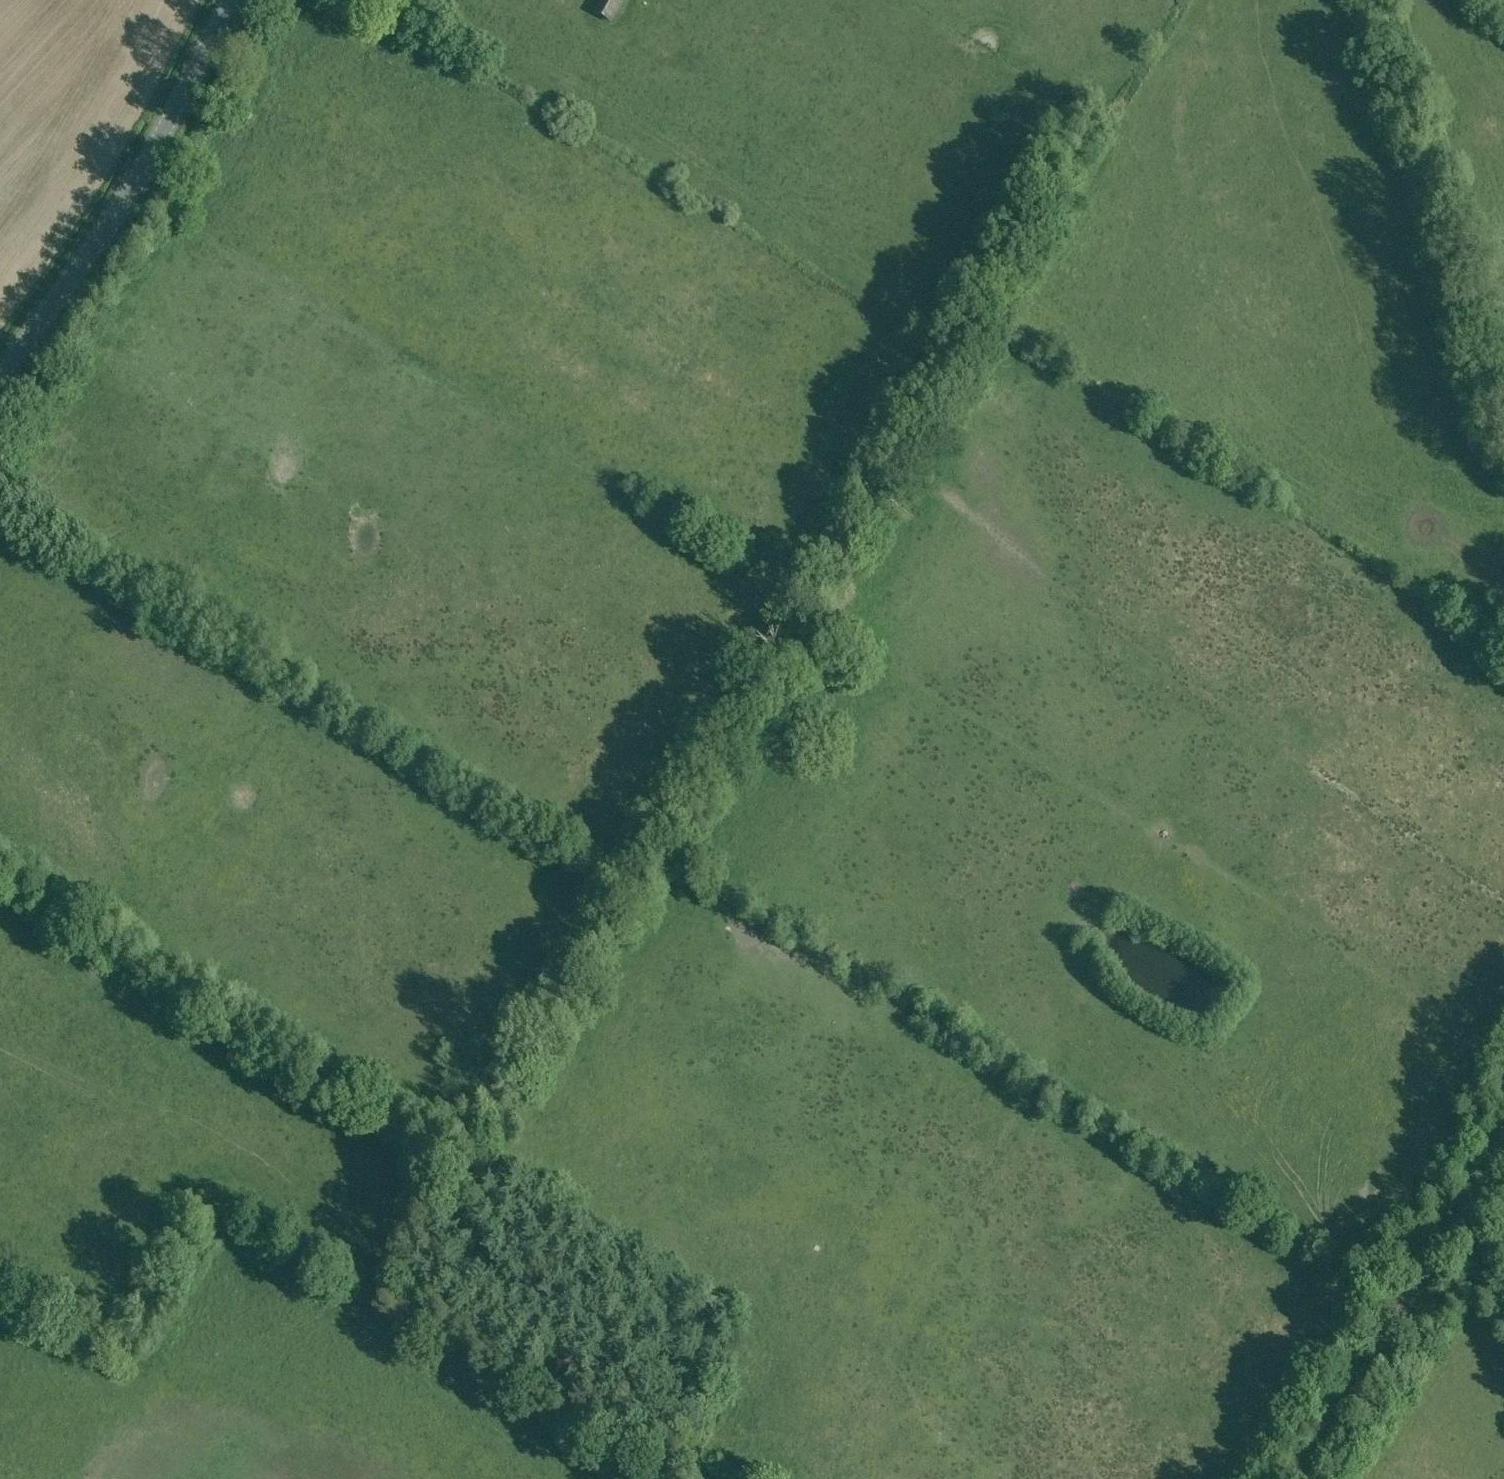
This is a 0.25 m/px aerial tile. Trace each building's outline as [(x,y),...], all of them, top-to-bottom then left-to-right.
[(618,0),(601,0),(596,21),(612,25),(618,0)]
